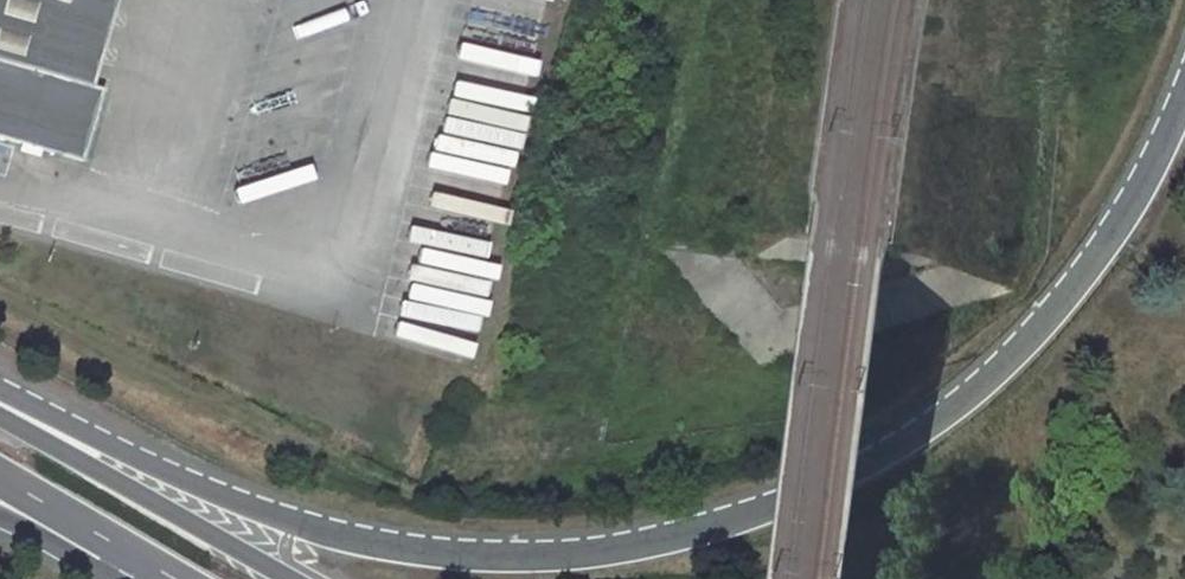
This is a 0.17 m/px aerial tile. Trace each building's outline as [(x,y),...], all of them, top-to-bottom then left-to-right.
[(82,162),(103,89),(91,86),(115,0),(0,0),(0,138),(82,162)] [(448,80),(444,95),(523,114),(527,99),(448,80)] [(435,135),(431,149),(509,168),(512,154),(435,135)] [(309,166),(234,191),(239,207),(314,182),(309,166)] [(424,171),(415,205),(495,225),(504,191),(424,171)] [(422,230),(416,259),(497,275),(502,245),(422,230)]
